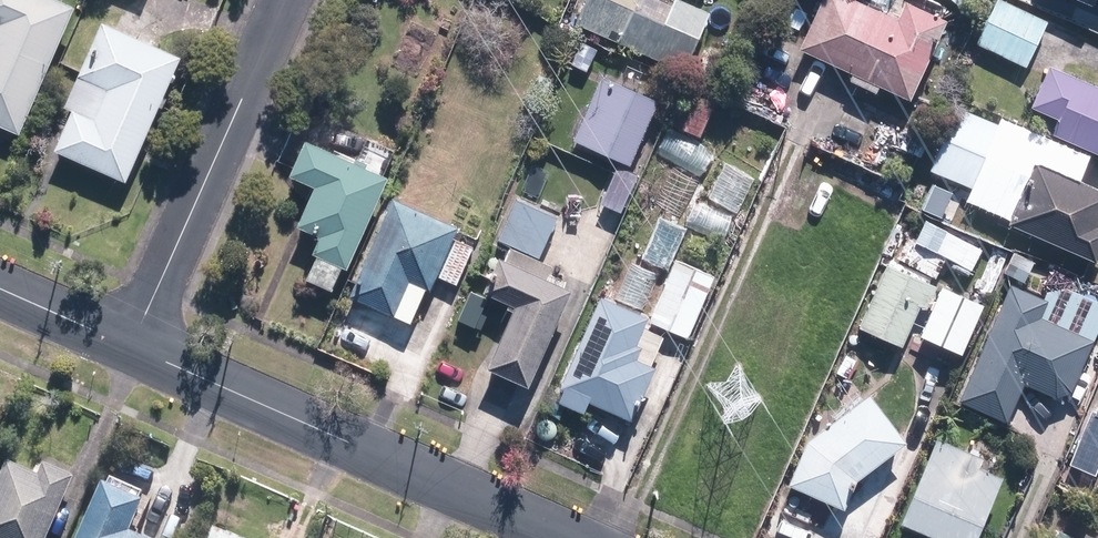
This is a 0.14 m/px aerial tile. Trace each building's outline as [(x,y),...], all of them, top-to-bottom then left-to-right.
[(84,4),(76,0),(0,0),(0,19),(4,21),(0,30),(0,121),(27,133),(84,4)] [(579,21),(691,69),(716,10),(693,0),(680,0),(679,4),(670,0),(589,0),(579,21)] [(805,46),(855,69),(852,76),(882,90),(885,84),(916,98),(954,17),(918,0),(912,0),(904,18),(866,0),(826,0),(805,46)] [(1013,0),(998,0),(979,40),(1030,64),(1051,18),(1013,0)] [(132,180),(191,53),(113,17),(72,105),(80,109),(62,148),(132,180)] [(591,72),(604,48),(585,38),(572,62),(591,72)] [(1051,63),(1031,108),(1061,121),(1055,134),(1097,153),(1097,83),(1051,63)] [(636,164),(666,94),(606,69),(576,139),(636,164)] [(544,110),(558,81),(542,74),(529,103),(544,110)] [(720,103),(692,89),(675,123),(703,137),(720,103)] [(998,125),(959,108),(932,170),(973,187),(966,202),(1012,222),(1037,163),(1079,182),(1090,157),(1001,119),(998,125)] [(357,262),(396,172),(313,136),(297,173),(321,184),(304,222),(328,232),(310,273),(339,286),(351,259),(357,262)] [(1037,163),(1012,222),(1010,226),(1097,263),(1097,261),(1097,190),(1079,182),(1037,163)] [(644,174),(623,166),(608,203),(630,211),(644,174)] [(560,212),(519,196),(503,237),(543,254),(560,212)] [(462,228),(398,200),(354,299),(413,325),(429,291),(434,293),(439,281),(456,289),(473,250),(456,243),(462,228)] [(737,215),(699,201),(690,226),(728,240),(737,215)] [(688,225),(657,213),(641,257),(672,268),(688,225)] [(987,245),(929,217),(918,239),(977,267),(987,245)] [(1041,259),(1018,248),(1008,270),(1030,280),(1041,259)] [(718,274),(683,258),(659,309),(694,325),(718,274)] [(533,387),(576,291),(502,259),(487,294),(518,308),(491,368),(533,387)] [(905,343),(923,304),(930,307),(921,328),(946,340),(965,299),(941,288),(943,284),(890,260),(862,324),(905,343)] [(1054,298),(1014,282),(965,401),(1013,421),(1029,382),(1060,395),(1075,389),(1096,339),(1046,319),(1054,298)] [(488,298),(472,291),(458,322),(474,329),(488,298)] [(655,315),(608,294),(566,385),(571,387),(565,399),(589,410),(594,399),(638,419),(663,365),(644,357),(651,342),(645,338),(655,315)] [(859,482),(912,438),(875,392),(813,440),(792,479),(850,503),(859,482)] [(1068,456),(1097,468),(1097,409),(1089,405),(1068,456)] [(940,433),(905,520),(943,535),(941,537),(984,537),(1009,474),(988,465),(992,454),(940,433)] [(79,470),(48,457),(44,467),(13,453),(0,483),(0,537),(50,537),(79,470)] [(136,530),(152,499),(114,480),(86,537),(152,537),(136,530)] [(1055,537),(1095,537),(1061,524),(1055,537)] [(217,525),(212,537),(248,537),(217,525)]
